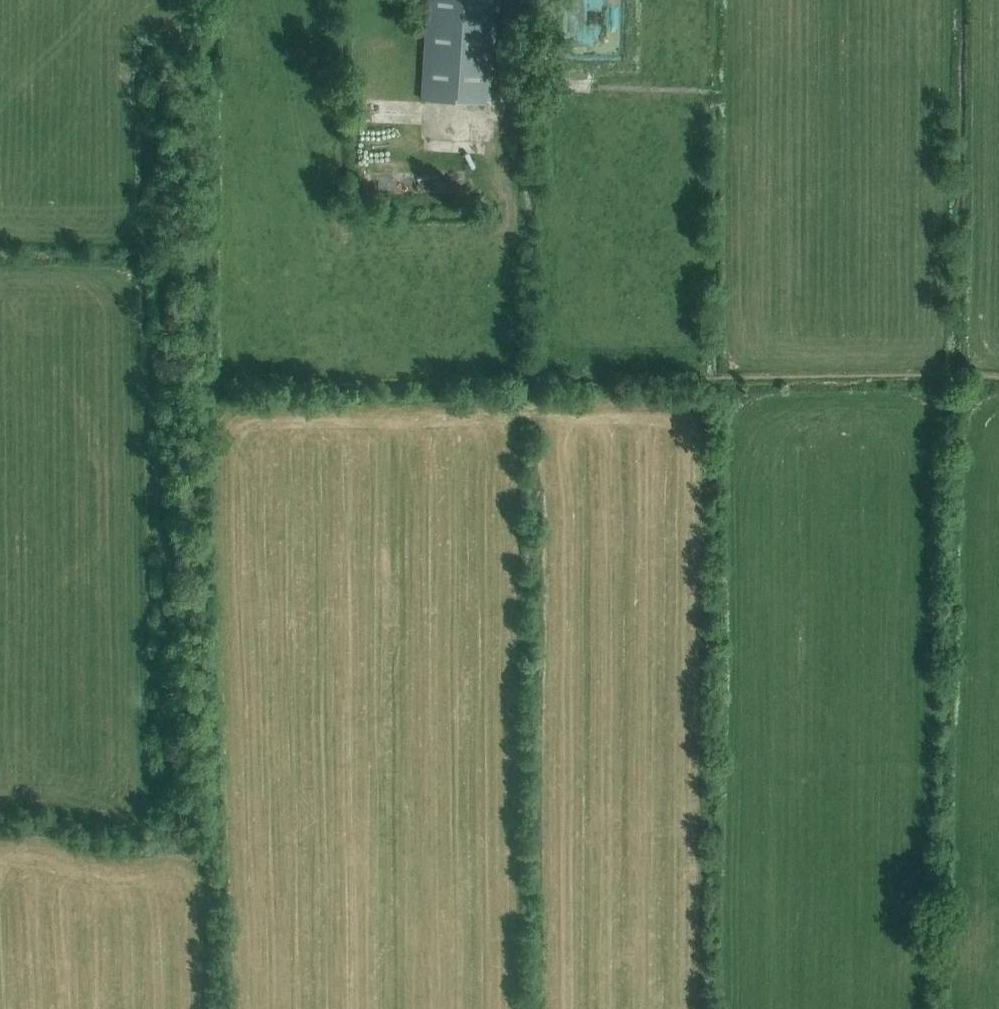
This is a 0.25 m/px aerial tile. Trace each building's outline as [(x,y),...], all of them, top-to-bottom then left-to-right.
[(422,97),(483,101),(490,0),(428,0),(422,97)]
